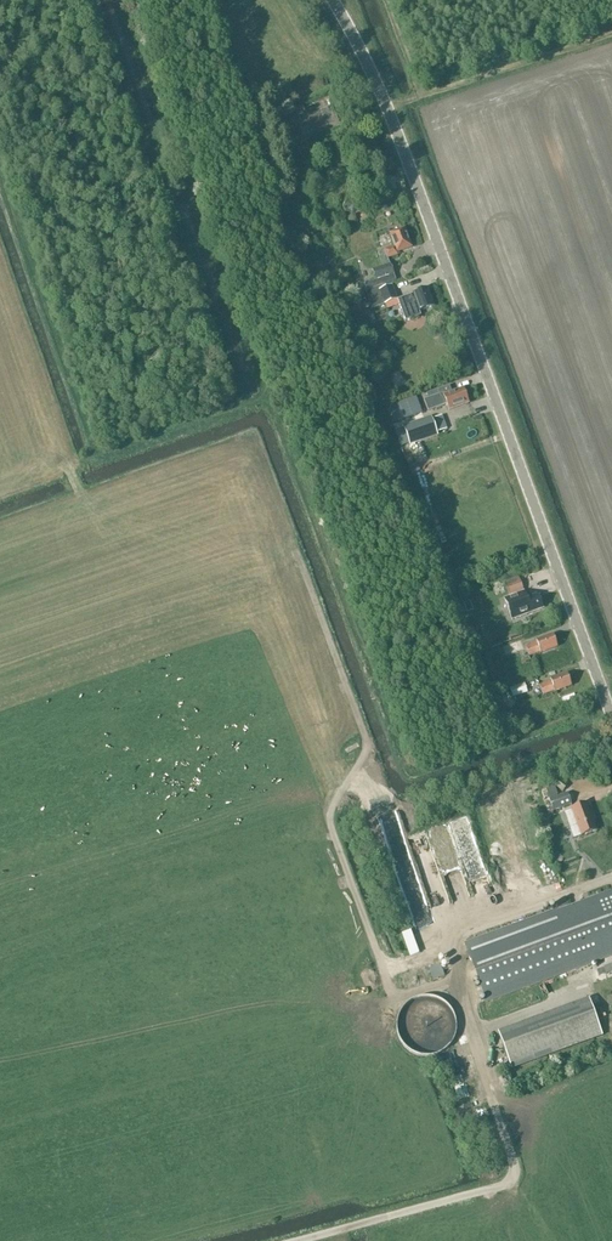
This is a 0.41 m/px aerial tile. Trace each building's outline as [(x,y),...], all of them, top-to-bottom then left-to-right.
[(333,99),(307,104),(313,132),(339,127),(333,99)] [(297,115),(306,112),(303,105),(295,108),(297,115)] [(386,257),(387,259),(397,255),(397,253),(412,247),(405,228),(390,234),(394,247),(382,251),(384,257),(386,257)] [(384,257),(382,251),(378,253),(383,267),(390,264),(387,259),(386,257),(384,257)] [(373,271),(377,280),(377,281),(392,275),(394,274),(390,264),(383,267),(373,271)] [(347,296),(355,294),(355,295),(368,290),(367,289),(394,280),(392,275),(377,281),(377,280),(369,283),(369,281),(345,290),(347,296)] [(366,292),(372,309),(397,300),(392,286),(384,289),(383,286),(366,292)] [(420,315),(419,311),(433,307),(427,289),(398,299),(406,321),(420,315)] [(449,410),(468,403),(463,389),(425,402),(428,409),(446,402),(449,410)] [(396,423),(422,414),(416,397),(390,407),(396,423)] [(403,427),(410,445),(437,435),(431,417),(403,427)] [(415,465),(409,467),(412,475),(418,472),(415,465)] [(518,578),(505,583),(509,596),(523,591),(518,578)] [(512,621),(544,610),(539,595),(527,599),(524,590),(523,591),(509,596),(503,598),(512,621)] [(540,653),(557,647),(553,636),(536,642),(537,642),(525,647),(529,656),(540,652),(540,653)] [(523,647),(520,640),(503,647),(505,654),(523,647)] [(554,692),(571,685),(567,674),(550,680),(551,681),(539,685),(543,695),(554,691),(554,692)] [(513,698),(528,693),(524,684),(509,689),(513,698)] [(553,811),(571,804),(567,793),(549,800),(553,811)] [(580,836),(597,830),(587,803),(571,809),(580,836)] [(481,867),(468,817),(449,822),(463,872),(481,867)] [(407,836),(417,873),(437,867),(428,831),(407,836)] [(611,891),(465,945),(486,1001),(611,954),(611,894),(611,891)] [(445,976),(440,963),(429,968),(433,980),(445,976)] [(511,1069),(602,1036),(590,1001),(498,1035),(511,1069)]
